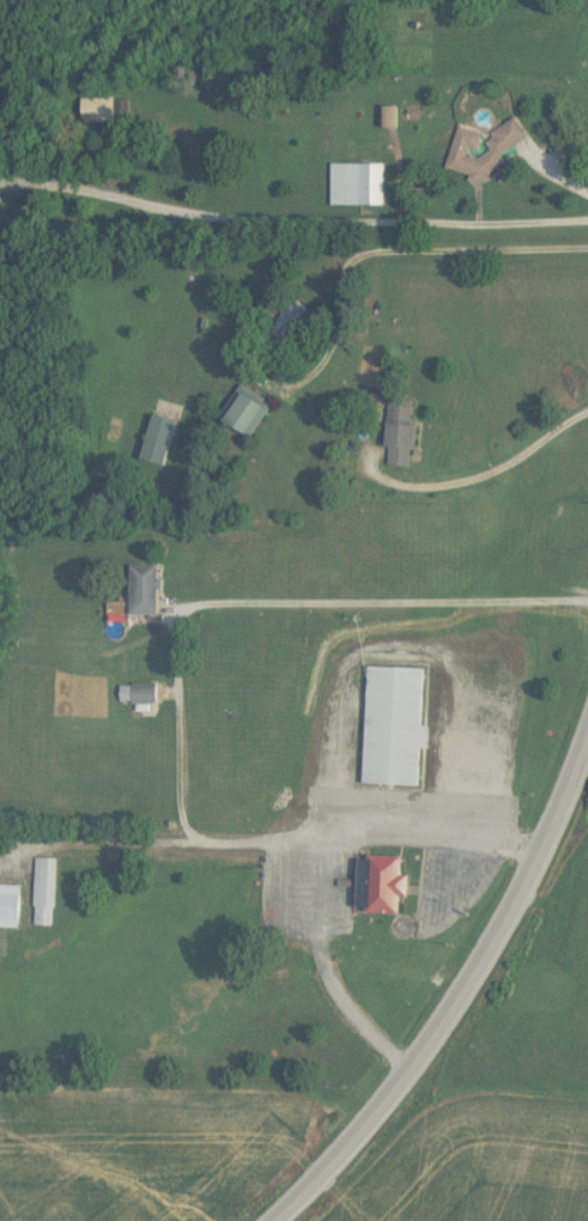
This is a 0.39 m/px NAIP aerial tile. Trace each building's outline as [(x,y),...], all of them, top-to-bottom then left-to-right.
[(459,128),(448,170),(470,176),(474,182),(488,185),(491,174),(503,166),(506,154),(530,138),(517,118),(492,135),(489,148),(492,152),(482,159),(470,156),(480,149),(484,135),(459,128)] [(332,206),(382,206),(382,165),(332,165),(332,206)] [(267,331),(283,346),(313,314),(296,299),(267,331)] [(253,438),(274,403),(245,386),(224,421),(253,438)] [(414,467),(417,401),(390,400),(387,466),(414,467)] [(180,422),(156,414),(141,459),(165,467),(180,422)] [(132,616),(160,616),(160,565),(132,565),(132,616)] [(428,669),(369,667),(365,785),(422,786),(423,748),(425,748),(428,669)] [(122,684),(122,703),(158,703),(158,684),(122,684)] [(359,913),(402,914),(403,897),(409,898),(410,876),(403,876),(403,858),(361,856),(359,913)] [(57,926),(57,858),(36,858),(36,926),(57,926)] [(0,885),(0,928),(20,929),(22,886),(0,885)]
